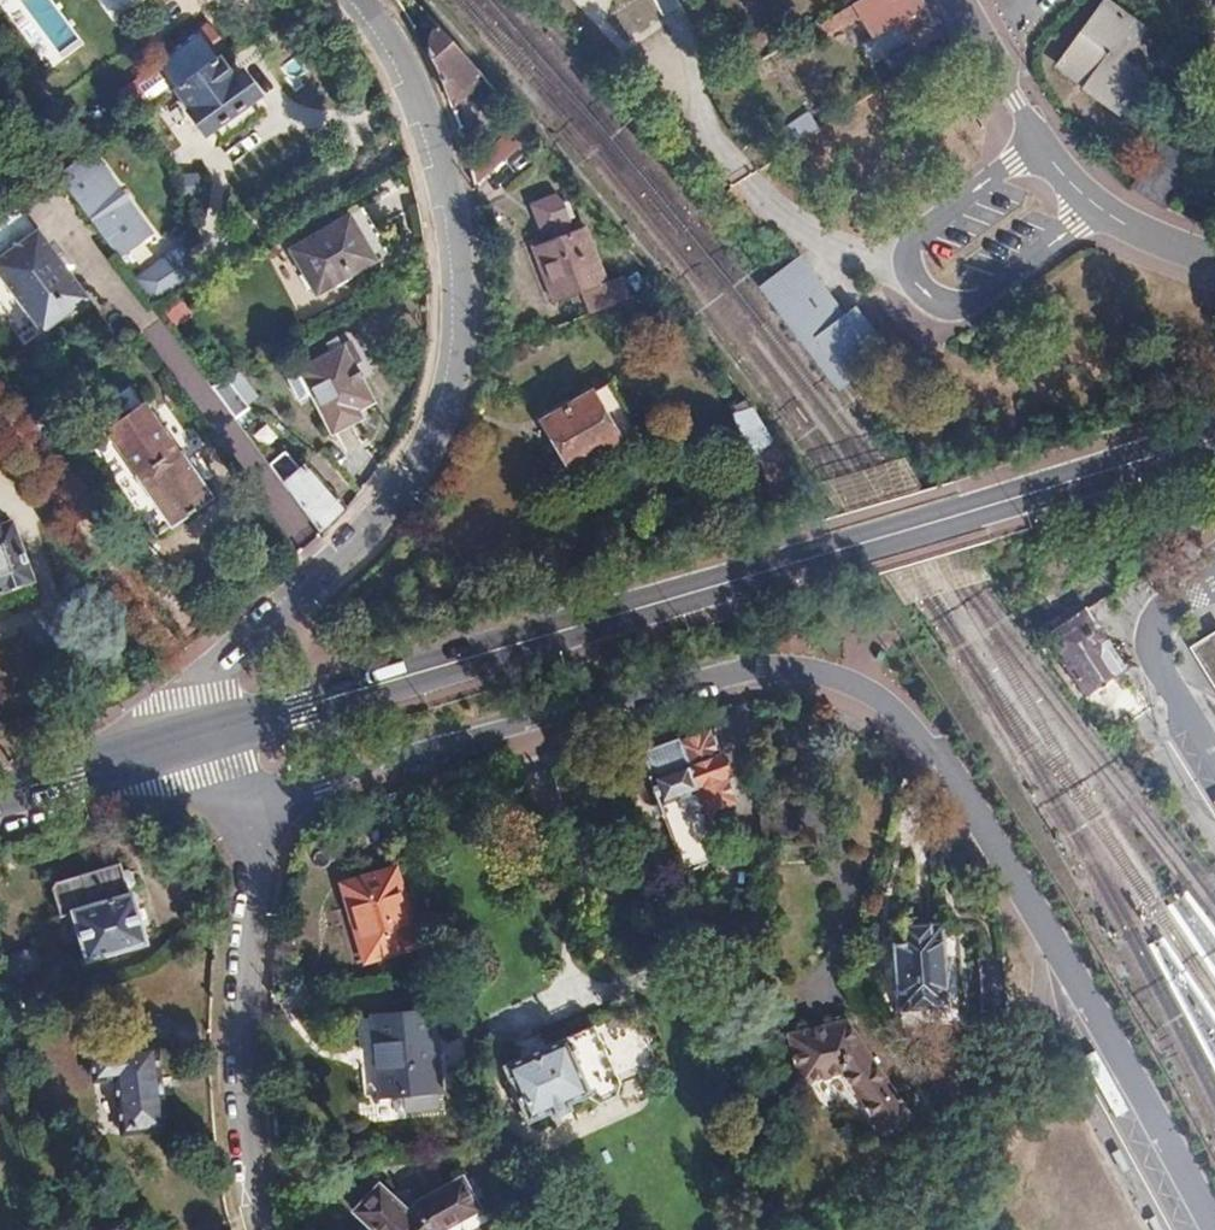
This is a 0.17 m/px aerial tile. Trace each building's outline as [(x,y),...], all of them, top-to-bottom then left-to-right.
[(924,0),(854,0),(813,26),(817,33),(825,28),(830,35),(865,12),(880,35),(864,45),(873,58),(906,36),(897,23),(927,4),(924,0)] [(1089,94),(1123,111),(1126,106),(1132,110),(1138,98),(1136,97),(1147,75),(1123,63),(1140,30),(1096,8),(1062,75),(1091,90),(1089,94)] [(449,93),(478,71),(473,64),(436,23),(429,32),(425,45),(428,50),(435,63),(440,75),(444,84),(449,93)] [(220,55),(228,49),(216,33),(208,39),(203,32),(160,63),(166,71),(143,87),(154,103),(169,92),(220,55)] [(260,94),(242,69),(234,74),(220,55),(169,92),(180,107),(185,114),(182,116),(199,139),(260,94)] [(790,149),(822,129),(809,113),(781,132),(790,149)] [(476,181),(531,132),(528,129),(519,119),(471,162),(475,177),(476,181)] [(153,233),(90,150),(58,174),(120,258),(153,233)] [(599,273),(575,223),(560,230),(553,216),(557,214),(544,190),(519,201),(530,227),(539,223),(545,234),(526,242),(552,294),(577,283),(588,307),(628,288),(616,265),(599,273)] [(40,231),(38,233),(17,204),(0,217),(0,275),(45,334),(91,300),(40,231)] [(317,292),(389,250),(363,204),(291,247),(317,292)] [(801,250),(753,286),(826,382),(873,346),(801,250)] [(130,272),(143,299),(184,279),(171,252),(130,272)] [(302,367),(334,431),(355,421),(348,407),(373,395),(361,371),(358,372),(345,345),(302,367)] [(575,466),(618,439),(589,390),(545,417),(575,466)] [(796,467),(776,437),(750,401),(749,398),(736,407),(751,453),(764,451),(773,477),(798,470),(796,467)] [(170,524),(213,495),(178,445),(173,448),(156,423),(123,446),(139,470),(136,473),(170,524)] [(303,468),(288,451),(271,464),(285,483),(303,468)] [(47,535),(82,513),(47,458),(12,479),(47,535)] [(348,507),(332,487),(327,491),(306,466),(303,468),(285,483),(322,534),(337,519),(348,507)] [(814,497),(807,483),(798,470),(773,477),(782,506),(814,497)] [(26,582),(25,580),(29,578),(9,523),(0,526),(0,591),(26,582)] [(1071,696),(1119,673),(1086,607),(1039,630),(1071,696)] [(1191,651),(1214,689),(1214,636),(1191,651)] [(1107,730),(1144,707),(1121,671),(1085,694),(1107,730)] [(739,799),(735,786),(728,788),(725,780),(731,778),(725,760),(720,762),(717,753),(721,752),(717,739),(713,741),(711,735),(684,745),(682,740),(645,753),(654,782),(651,783),(682,870),(724,856),(709,814),(735,806),(733,801),(739,799)] [(144,943),(131,897),(128,898),(118,865),(47,885),(57,919),(69,916),(83,962),(144,943)] [(417,946),(394,869),(341,884),(363,962),(417,946)] [(946,1004),(941,919),(891,923),(897,1007),(946,1004)] [(1009,1002),(1007,960),(1006,952),(983,953),(985,1005),(1009,1003),(1009,1002)] [(438,1090),(430,1014),(371,1018),(378,1095),(438,1090)] [(650,1068),(654,1058),(655,1050),(644,1023),(621,1014),(596,1025),(591,1023),(501,1061),(524,1118),(553,1106),(587,1092),(589,1097),(595,1096),(603,1101),(610,1098),(614,1095),(617,1081),(635,1073),(650,1068)] [(910,1115),(846,1020),(842,1019),(841,1014),(829,1017),(829,1021),(786,1030),(797,1081),(841,1072),(883,1134),(910,1115)] [(120,1134),(166,1128),(155,1046),(88,1055),(92,1082),(113,1080),(120,1134)] [(654,1076),(662,1062),(654,1058),(650,1068),(635,1073),(639,1082),(654,1076)] [(479,1210),(463,1179),(418,1202),(407,1213),(379,1186),(354,1214),(372,1229),(444,1229),(479,1210)]
